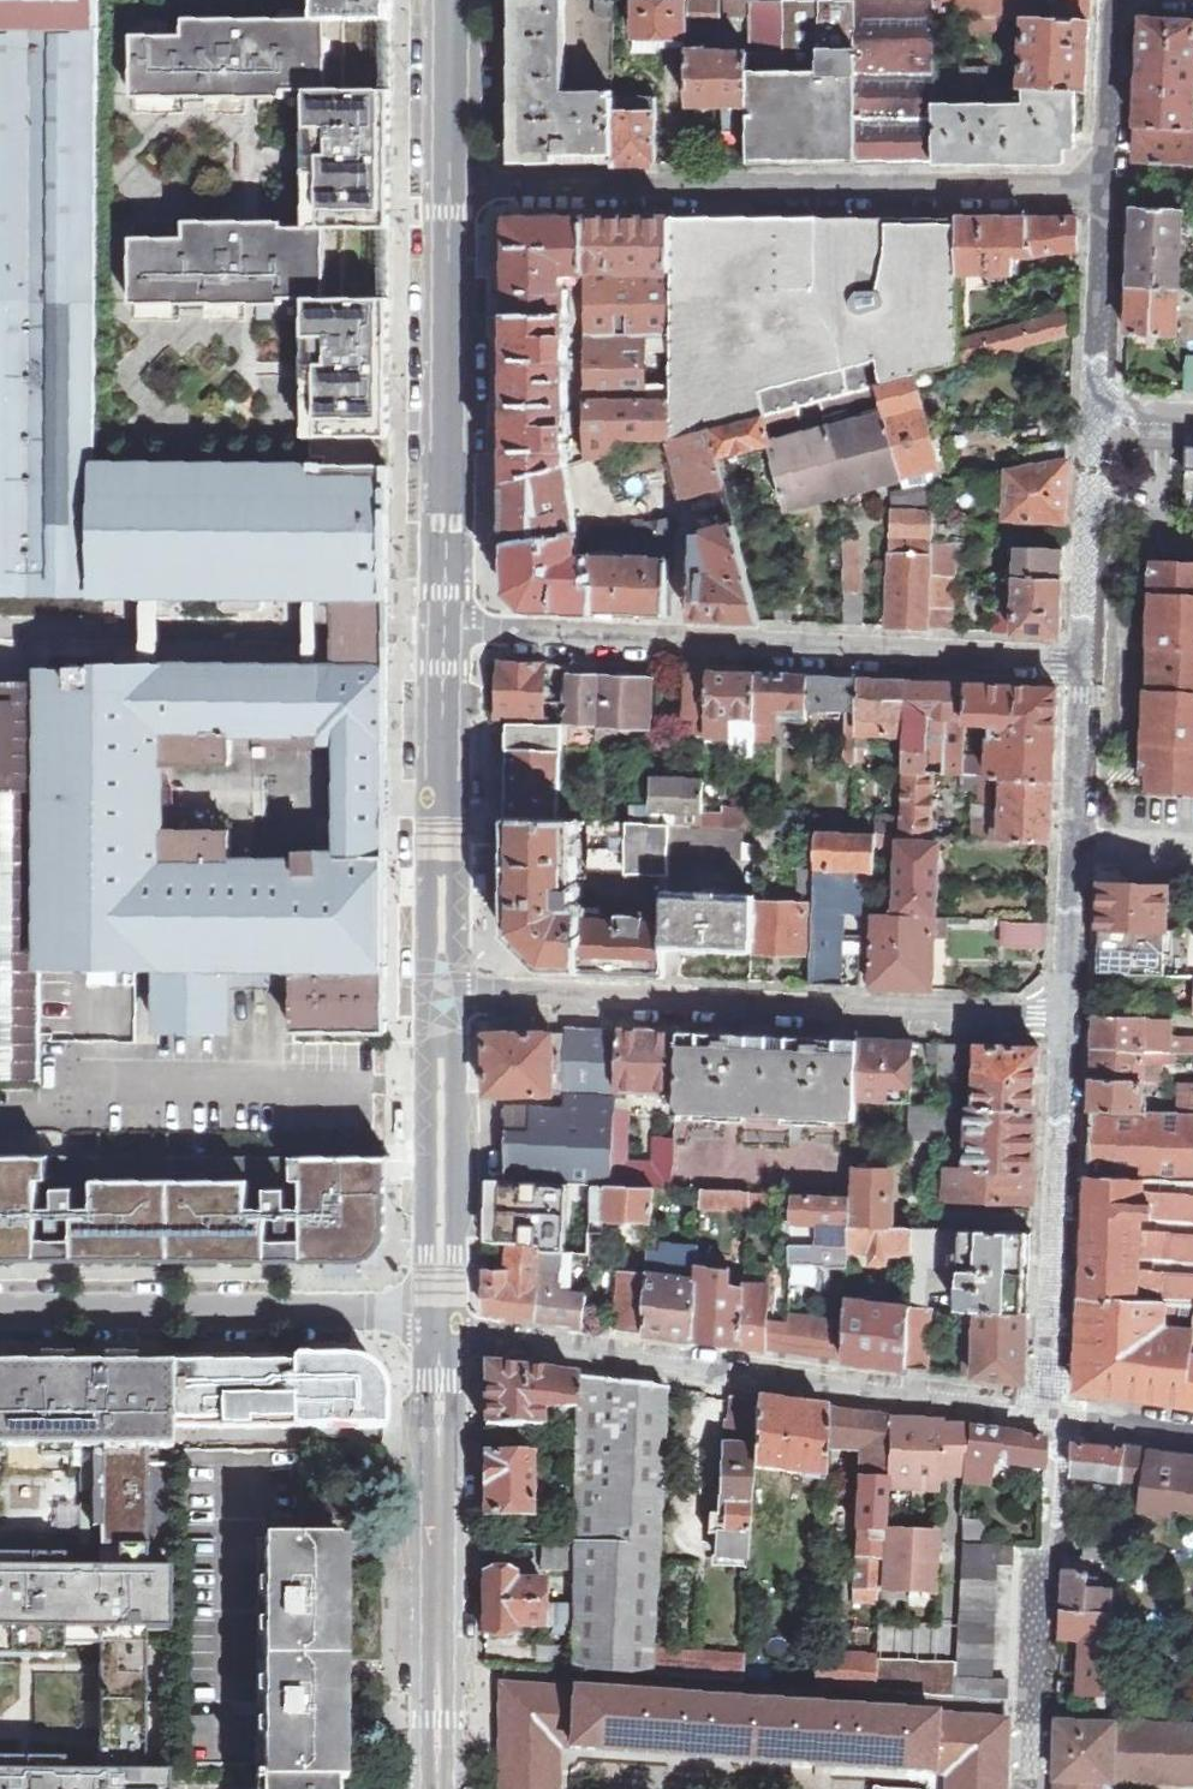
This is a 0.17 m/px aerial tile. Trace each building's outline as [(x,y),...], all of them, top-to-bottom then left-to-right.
[(95,593),(104,464),(103,214),(102,0),(0,0),(0,592),(95,593)] [(323,14),(332,14),(394,15),(394,0),(323,0),(323,14)] [(613,95),(613,90),(563,89),(563,78),(564,0),(512,0),(512,147),(528,163),(613,163),(613,95)] [(613,17),(614,0),(595,0),(595,16),(613,17)] [(686,0),(635,0),(635,34),(668,33),(669,43),(686,42),(686,0)] [(717,0),(689,0),(689,34),(702,34),(703,21),(717,21),(717,0)] [(741,14),(748,15),(748,0),(722,0),(722,14),(741,14)] [(749,50),(749,71),(864,71),(862,0),(749,0),(749,50)] [(864,71),(937,70),(935,14),(936,0),(862,0),(864,71)] [(1096,18),(1096,0),(936,0),(935,14),(1026,16),(1096,18)] [(306,82),(318,82),(332,82),(332,14),(323,14),(188,14),(187,28),(135,28),(135,102),(288,103),(288,82),(306,82)] [(394,15),(332,14),(332,82),(394,82),(394,48),(394,15)] [(1031,85),(1082,86),(1095,86),(1096,18),(1026,16),(1025,85),(1031,85)] [(1144,18),(1138,127),(1192,130),(1192,21),(1144,18)] [(749,71),(749,50),(716,50),(716,45),(688,45),(689,103),(713,102),(721,102),(749,102),(749,71)] [(961,81),(987,81),(987,64),(962,65),(961,81)] [(937,70),(864,71),(864,116),(938,116),(938,101),(937,70)] [(864,71),(749,71),(749,102),(749,130),(749,162),(864,162),(864,116),(864,71)] [(306,82),(305,227),(327,227),(389,227),(394,82),(318,82),(306,82)] [(939,161),(1072,160),(1072,146),(1083,146),(1082,86),(1031,85),(1031,100),(991,100),(938,101),(938,116),(939,161)] [(613,163),(656,163),(656,95),(613,95),(613,163)] [(749,102),(721,102),(721,129),(749,130),(749,102)] [(938,116),(864,116),(864,162),(939,161),(938,116)] [(1138,127),(1137,161),(1192,163),(1192,130),(1138,127)] [(1183,210),(1135,207),(1131,286),(1180,288),(1182,237),(1187,237),(1187,231),(1182,231),(1183,210)] [(588,272),(588,270),(588,217),(511,217),(511,279),(511,329),(510,416),(510,478),(569,463),(569,287),(567,287),(567,272),(580,272),(588,272)] [(673,271),(673,217),(588,217),(588,270),(673,271)] [(938,368),(958,363),(959,338),(959,272),(959,218),(732,218),(673,217),(673,271),(672,437),(709,427),(762,414),(795,405),(819,400),(828,397),(876,384),(938,368)] [(959,218),(959,272),(1014,272),(1014,255),(1033,255),(1079,248),(1079,218),(959,218)] [(304,439),(387,441),(388,367),(390,296),(327,297),(327,256),(327,227),(305,227),(283,227),(283,220),(187,221),(187,238),(133,239),(134,303),(281,305),(281,297),(305,297),(304,439)] [(673,271),(588,270),(588,272),(588,282),(588,458),(606,453),(672,437),(673,271)] [(588,282),(588,272),(580,272),(580,282),(588,282)] [(1180,288),(1131,286),(1129,332),(1178,334),(1180,288)] [(1053,318),(1076,312),(1077,299),(1050,306),(1053,318)] [(1075,333),(1076,312),(1053,318),(1042,321),(1041,317),(959,338),(958,363),(1075,333)] [(1192,392),(1192,351),(1186,351),(1184,392),(1192,392)] [(938,368),(876,384),(880,397),(884,412),(900,477),(931,470),(932,473),(949,468),(937,423),(922,427),(912,392),(942,383),(938,368)] [(828,397),(832,410),(880,397),(876,384),(828,397)] [(819,400),(822,412),(832,410),(828,397),(819,400)] [(822,412),(819,400),(795,405),(799,418),(822,412)] [(762,414),(765,427),(799,418),(795,405),(762,414)] [(842,492),(900,477),(884,412),(863,418),(862,414),(857,415),(858,419),(849,421),(845,412),(823,418),(826,427),(842,492)] [(762,414),(709,427),(717,455),(769,441),(765,427),(762,414)] [(709,427),(672,437),(606,453),(619,500),(648,493),(642,469),(644,468),(650,471),(664,467),(671,455),(673,454),(684,494),(718,485),(720,492),(726,490),(717,455),(709,427)] [(786,507),(842,492),(826,427),(809,431),(808,428),(801,429),(802,433),(790,436),(789,432),(783,434),(784,438),(769,441),(786,507)] [(1027,446),(1029,464),(1070,458),(1070,439),(1027,446)] [(1070,458),(1029,464),(1005,468),(1003,518),(1066,521),(1069,459),(1070,459),(1070,458)] [(323,595),(388,595),(391,463),(104,464),(95,593),(143,593),(159,593),(223,594),(223,605),(228,608),(260,609),(266,604),(266,594),(306,594),(317,594),(323,595)] [(509,540),(576,530),(569,463),(510,478),(509,540)] [(892,534),(932,536),(933,521),(934,480),(891,490),(893,511),(892,534)] [(658,526),(658,533),(669,534),(670,516),(658,518),(658,526)] [(658,526),(658,518),(618,524),(620,532),(658,526)] [(932,536),(932,540),(964,542),(964,522),(933,521),(932,536)] [(612,533),(620,532),(618,524),(611,525),(612,533)] [(690,617),(759,620),(734,524),(693,534),(690,617)] [(577,538),(612,533),(611,525),(576,530),(577,538)] [(577,538),(576,530),(509,540),(509,571),(509,592),(526,609),(578,611),(578,610),(593,611),(593,612),(666,616),(668,559),(578,555),(577,538)] [(932,540),(932,536),(892,534),(888,600),(889,626),(929,628),(930,605),(931,576),(931,562),(932,540)] [(842,539),(842,594),(861,594),(861,539),(842,539)] [(932,540),(931,562),(954,563),(963,563),(964,542),(932,540)] [(995,631),(1060,634),(1064,546),(1019,544),(1017,578),(1010,578),(1010,585),(997,584),(995,631)] [(1192,661),(1192,562),(1155,561),(1151,627),(1165,628),(1163,660),(1192,661)] [(931,562),(931,576),(953,577),(954,563),(931,562)] [(931,576),(930,605),(952,606),(953,577),(931,576)] [(143,660),(159,660),(159,638),(159,593),(143,593),(143,638),(143,660)] [(305,662),(317,661),(317,636),(317,594),(306,594),(306,636),(305,662)] [(842,594),(843,624),(862,625),(861,594),(842,594)] [(331,662),(387,661),(387,634),(388,595),(323,595),(323,615),(332,615),(332,635),(331,662)] [(930,605),(929,628),(951,629),(952,606),(930,605)] [(1163,660),(1165,628),(1151,627),(1150,663),(1149,675),(1148,690),(1150,690),(1150,686),(1154,687),(1154,690),(1192,692),(1192,661),(1163,660)] [(294,992),(294,1029),(374,1030),(387,1030),(388,801),(387,661),(331,662),(317,661),(305,662),(159,660),(143,660),(98,660),(98,665),(71,665),(71,671),(42,671),(42,683),(0,683),(0,1079),(39,1079),(40,1040),(41,964),(159,965),(159,1028),(229,1028),(229,992),(229,966),(294,966),(294,992)] [(499,715),(543,718),(546,664),(501,662),(499,715)] [(568,720),(596,722),(599,666),(578,665),(577,674),(571,674),(568,720)] [(596,722),(595,724),(618,726),(618,732),(629,732),(629,726),(650,727),(652,678),(644,678),(645,668),(599,666),(596,722)] [(689,671),(687,714),(708,715),(710,672),(689,671)] [(707,734),(756,737),(756,720),(758,674),(710,672),(708,715),(707,727),(707,734)] [(807,717),(808,704),(809,677),(758,674),(756,720),(770,720),(770,715),(807,717)] [(808,704),(850,707),(858,707),(860,679),(809,677),(808,704)] [(875,730),(905,732),(908,681),(860,679),(858,707),(857,729),(875,730)] [(967,721),(968,684),(908,681),(905,732),(905,737),(904,765),(904,770),(934,772),(965,773),(965,754),(966,731),(967,721)] [(989,774),(1054,778),(1058,688),(968,684),(967,721),(984,722),(984,726),(991,726),(989,774)] [(1154,690),(1154,687),(1150,686),(1150,690),(1148,690),(1147,724),(1160,725),(1159,740),(1146,739),(1144,772),(1145,772),(1144,788),(1192,791),(1192,692),(1154,690)] [(855,762),(856,746),(857,729),(858,707),(850,707),(850,714),(847,713),(845,762),(855,762)] [(707,727),(708,715),(687,714),(687,726),(707,727)] [(770,720),(756,720),(756,737),(756,740),(768,740),(770,720)] [(507,815),(557,817),(558,807),(563,723),(509,723),(508,723),(507,815)] [(595,738),(618,739),(618,732),(618,726),(595,724),(595,738)] [(1147,724),(1146,739),(1159,740),(1160,725),(1147,724)] [(874,747),(875,730),(857,729),(856,746),(874,747)] [(978,732),(966,731),(965,754),(978,754),(978,732)] [(904,765),(905,737),(890,737),(889,764),(904,765)] [(978,754),(965,754),(965,773),(979,774),(983,774),(983,755),(978,754)] [(901,815),(900,833),(923,834),(931,835),(932,809),(938,809),(938,797),(933,797),(934,772),(904,770),(901,815)] [(979,774),(965,773),(964,787),(978,788),(979,774)] [(974,802),(973,837),(1051,840),(1054,778),(989,774),(983,774),(979,774),(978,788),(978,803),(974,802)] [(651,810),(703,812),(705,779),(653,777),(651,810)] [(752,814),(752,826),(756,826),(776,827),(791,828),(800,828),(801,812),(753,810),(752,814)] [(752,814),(703,812),(703,824),(752,826),(752,814)] [(877,832),(900,833),(901,815),(878,814),(877,832)] [(582,972),(585,911),(583,911),(582,913),(581,922),(575,922),(576,887),(580,887),(581,877),(575,877),(577,818),(564,817),(557,817),(507,815),(507,860),(506,906),(505,906),(505,907),(506,907),(506,909),(506,934),(507,936),(542,971),(582,972)] [(588,868),(669,872),(669,853),(671,822),(589,818),(588,868)] [(669,853),(755,858),(755,846),(756,826),(752,826),(703,824),(671,822),(669,853)] [(776,827),(756,826),(755,846),(776,847),(776,835),(776,827)] [(776,827),(776,835),(791,836),(791,828),(776,827)] [(817,829),(816,866),(829,866),(829,872),(836,873),(837,867),(840,867),(875,869),(876,846),(877,832),(817,829)] [(900,840),(923,842),(923,834),(900,833),(877,832),(876,846),(900,847),(900,840)] [(897,913),(936,916),(940,842),(923,842),(900,840),(900,847),(897,913)] [(820,876),(820,887),(839,888),(840,867),(837,867),(836,873),(829,872),(829,866),(816,866),(816,868),(816,875),(820,876)] [(491,867),(481,868),(481,894),(491,894),(491,867)] [(798,890),(815,896),(816,875),(816,868),(799,868),(798,890)] [(811,983),(841,985),(842,943),(845,888),(839,888),(820,887),(820,876),(816,875),(815,896),(811,983)] [(1103,937),(1183,940),(1184,889),(1106,884),(1103,937)] [(666,946),(752,950),(754,901),(754,894),(729,893),(729,888),(723,888),(718,887),(718,891),(704,891),(704,892),(668,891),(667,915),(666,946)] [(752,950),(805,952),(807,903),(792,903),(784,903),(785,896),(785,895),(777,895),(776,902),(754,901),(752,950)] [(665,976),(666,946),(667,915),(585,911),(582,972),(665,976)] [(932,989),(936,936),(936,916),(897,913),(873,912),(870,986),(932,989)] [(936,916),(936,936),(949,936),(950,916),(936,916)] [(1009,920),(1008,946),(1046,947),(1047,921),(1009,920)] [(1182,957),(1183,940),(1103,937),(1102,973),(1109,973),(1145,975),(1171,976),(1172,957),(1182,957)] [(842,943),(841,985),(850,985),(852,944),(842,943)] [(1176,1051),(1182,1051),(1182,1039),(1171,1038),(1172,1017),(1097,1014),(1095,1046),(1176,1051)] [(554,1031),(554,1093),(617,1092),(616,1030),(554,1031)] [(617,1092),(677,1091),(679,1030),(616,1030),(617,1092)] [(768,1035),(679,1030),(677,1091),(676,1110),(765,1114),(768,1035)] [(554,1077),(554,1031),(488,1033),(488,1093),(554,1093),(554,1077)] [(858,1039),(768,1035),(765,1114),(854,1118),(858,1039)] [(858,1039),(856,1100),(912,1103),(915,1042),(858,1039)] [(1192,1052),(1192,1039),(1182,1039),(1182,1051),(1192,1052)] [(940,1043),(938,1079),(958,1080),(959,1044),(940,1043)] [(980,1045),(978,1106),(1038,1108),(1041,1048),(1010,1047),(980,1045)] [(1175,1062),(1176,1051),(1095,1046),(1093,1077),(1144,1080),(1144,1060),(1158,1061),(1158,1062),(1175,1062)] [(1143,1110),(1144,1080),(1093,1077),(1092,1108),(1143,1110)] [(1181,1111),(1192,1112),(1192,1082),(1182,1081),(1181,1111)] [(565,1094),(565,1106),(534,1105),(534,1129),(507,1128),(507,1178),(592,1183),(610,1184),(615,1110),(615,1096),(596,1095),(565,1094)] [(393,1096),(392,1122),(399,1122),(403,1122),(404,1096),(393,1096)] [(910,1106),(911,1139),(947,1138),(947,1105),(910,1106)] [(971,1105),(968,1167),(1035,1171),(1038,1108),(978,1106),(971,1105)] [(1181,1111),(1143,1110),(1092,1108),(1090,1154),(1105,1155),(1105,1175),(1089,1174),(1078,1389),(1192,1404),(1192,1112),(1181,1111)] [(615,1110),(610,1184),(653,1186),(672,1187),(674,1138),(655,1138),(654,1162),(624,1161),(627,1111),(615,1110)] [(1105,1155),(1090,1154),(1089,1174),(1105,1175),(1105,1155)] [(391,1156),(0,1155),(0,1255),(8,1255),(163,1255),(317,1255),(361,1255),(372,1252),(376,1246),(379,1235),(383,1221),(391,1156)] [(945,1196),(1033,1201),(1035,1171),(968,1167),(947,1165),(945,1196)] [(853,1166),(851,1195),(850,1223),(888,1224),(890,1169),(853,1166)] [(491,1240),(511,1242),(541,1244),(540,1250),(565,1251),(589,1253),(591,1215),(592,1183),(507,1178),(495,1177),(491,1240)] [(592,1183),(591,1215),(603,1216),(651,1219),(653,1186),(610,1184),(592,1183)] [(700,1204),(749,1207),(750,1190),(701,1188),(700,1204)] [(826,1266),(848,1267),(848,1265),(849,1248),(850,1223),(851,1195),(792,1192),(789,1262),(826,1263),(826,1266)] [(591,1215),(589,1253),(588,1262),(601,1262),(603,1216),(591,1215)] [(888,1250),(913,1252),(914,1226),(888,1224),(850,1223),(849,1248),(869,1250),(869,1262),(887,1263),(888,1250)] [(913,1252),(912,1277),(929,1278),(930,1266),(955,1268),(955,1281),(960,1282),(959,1307),(978,1309),(1023,1312),(1025,1272),(1029,1271),(1031,1231),(914,1226),(913,1252)] [(649,1251),(662,1252),(662,1245),(663,1241),(650,1240),(649,1251)] [(541,1244),(511,1242),(509,1270),(487,1270),(486,1310),(538,1317),(540,1250),(541,1244)] [(662,1245),(662,1252),(670,1253),(669,1269),(680,1270),(682,1247),(662,1245)] [(662,1252),(649,1251),(648,1272),(645,1332),(693,1338),(696,1280),(698,1251),(698,1248),(682,1247),(680,1270),(669,1269),(670,1253),(662,1252)] [(538,1317),(585,1323),(587,1294),(564,1290),(565,1251),(540,1250),(538,1317)] [(698,1251),(696,1280),(708,1281),(709,1268),(710,1252),(698,1251)] [(746,1263),(745,1287),(742,1344),(766,1347),(767,1322),(770,1265),(746,1263)] [(848,1265),(848,1267),(847,1291),(855,1292),(856,1266),(848,1265)] [(708,1281),(696,1280),(693,1338),(742,1344),(745,1287),(731,1285),(731,1272),(709,1268),(708,1281)] [(645,1332),(648,1272),(621,1270),(617,1328),(645,1332)] [(912,1277),(910,1304),(928,1306),(929,1278),(912,1277)] [(845,1358),(907,1367),(910,1304),(847,1298),(845,1332),(844,1357),(845,1358)] [(910,1304),(907,1367),(928,1369),(931,1306),(928,1306),(910,1304)] [(977,1333),(975,1376),(1025,1382),(1028,1312),(1023,1312),(978,1309),(977,1329),(972,1329),(971,1333),(977,1333)] [(845,1332),(767,1322),(766,1347),(844,1357),(845,1332)] [(967,1333),(963,1374),(975,1376),(977,1333),(971,1333),(967,1333)] [(63,1538),(63,1546),(170,1547),(173,1426),(173,1399),(173,1389),(174,1364),(123,1364),(102,1364),(103,1359),(0,1359),(0,1538),(63,1538)] [(173,1426),(238,1426),(238,1430),(246,1430),(246,1426),(384,1428),(385,1388),(380,1376),(373,1368),(363,1362),(352,1359),(174,1359),(174,1364),(173,1389),(177,1389),(177,1399),(173,1399),(173,1426)] [(485,1425),(549,1425),(549,1418),(542,1418),(542,1407),(575,1407),(576,1376),(486,1365),(486,1380),(486,1418),(485,1425)] [(572,1670),(652,1676),(653,1651),(666,1388),(621,1382),(576,1376),(575,1407),(572,1544),(572,1570),(572,1670)] [(744,1398),(741,1446),(751,1446),(753,1446),(756,1400),(744,1398)] [(824,1476),(824,1469),(825,1441),(826,1410),(756,1400),(753,1446),(752,1466),(824,1476)] [(879,1598),(879,1591),(882,1531),(883,1490),(883,1483),(886,1418),(826,1410),(825,1441),(829,1441),(858,1443),(857,1480),(859,1480),(853,1601),(878,1604),(879,1598)] [(937,1476),(965,1477),(965,1476),(966,1457),(967,1456),(969,1429),(886,1418),(883,1483),(936,1486),(937,1476)] [(966,1457),(965,1476),(981,1478),(983,1460),(1042,1467),(1044,1468),(1046,1439),(969,1429),(967,1456),(966,1457)] [(1122,1479),(1125,1449),(1125,1448),(1076,1442),(1074,1472),(1114,1477),(1113,1490),(1121,1491),(1122,1479)] [(720,1533),(719,1555),(747,1557),(751,1446),(741,1446),(722,1444),(719,1510),(710,1510),(709,1532),(720,1533)] [(262,1782),(262,1780),(264,1559),(264,1537),(303,1536),(304,1449),(182,1448),(181,1770),(254,1771),(255,1782),(262,1782)] [(1125,1449),(1122,1479),(1146,1482),(1144,1506),(1171,1509),(1172,1503),(1192,1506),(1192,1458),(1125,1449)] [(485,1516),(530,1515),(530,1455),(486,1454),(485,1516)] [(751,1477),(751,1489),(776,1493),(778,1481),(751,1477)] [(883,1483),(883,1490),(936,1493),(936,1486),(883,1483)] [(963,1543),(980,1544),(980,1528),(963,1527),(963,1543)] [(934,1593),(936,1534),(882,1531),(879,1591),(934,1593)] [(170,1547),(63,1546),(63,1538),(0,1538),(0,1669),(74,1670),(74,1650),(105,1651),(102,1784),(73,1783),(74,1759),(0,1758),(0,1788),(169,1788),(170,1547)] [(997,1565),(1012,1565),(1013,1546),(980,1544),(963,1543),(956,1663),(955,1696),(1007,1699),(1008,1680),(993,1680),(997,1565)] [(542,1570),(572,1570),(572,1544),(541,1544),(542,1570)] [(719,1564),(747,1566),(747,1557),(719,1555),(719,1564)] [(262,1780),(329,1779),(331,1558),(264,1559),(262,1780)] [(1089,1586),(1089,1571),(1068,1569),(1066,1606),(1114,1610),(1115,1588),(1089,1586)] [(485,1603),(544,1603),(543,1581),(513,1581),(513,1574),(485,1574),(485,1603)] [(934,1593),(879,1591),(879,1598),(933,1600),(934,1593)] [(555,1603),(544,1603),(485,1603),(485,1634),(514,1634),(513,1626),(555,1626),(555,1603)] [(1114,1610),(1066,1606),(1064,1631),(1092,1634),(1091,1653),(1084,1652),(1082,1690),(1097,1691),(1109,1691),(1114,1610)] [(652,1676),(718,1680),(719,1655),(653,1651),(652,1676)] [(718,1680),(743,1681),(744,1657),(719,1655),(718,1680)] [(956,1663),(876,1658),(875,1690),(955,1696),(956,1663)] [(948,1788),(1004,1788),(1006,1720),(502,1686),(502,1788),(558,1788),(558,1746),(949,1772),(948,1788)] [(1108,1706),(1109,1691),(1097,1691),(1097,1705),(1108,1706)] [(1192,1780),(1192,1725),(1060,1719),(1058,1788),(1103,1788),(1104,1776),(1192,1780)] [(338,1780),(329,1779),(262,1780),(262,1782),(262,1788),(338,1788),(338,1780)]
